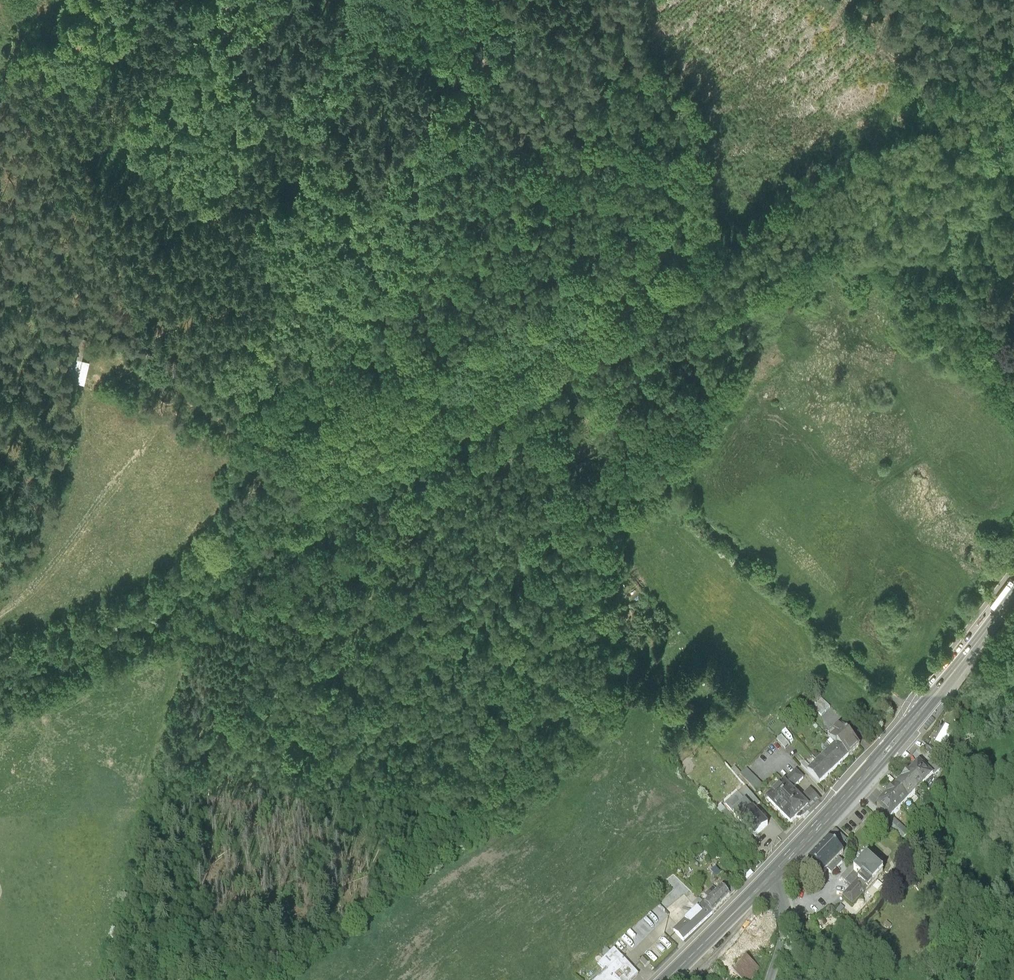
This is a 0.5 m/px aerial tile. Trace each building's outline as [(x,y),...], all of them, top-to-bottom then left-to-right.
[(86,335),(71,332),(67,347),(73,348),(66,376),(83,380),(88,359),(81,357),(86,335)] [(812,708),(821,717),(830,708),(821,699),(812,708)] [(923,728),(927,731),(935,722),(931,719),(923,728)] [(835,746),(837,744),(849,756),(858,746),(839,726),(833,732),(835,734),(829,740),(835,746)] [(781,736),(777,740),(784,749),(788,746),(781,736)] [(835,746),(818,762),(830,774),(849,756),(837,744),(835,746)] [(924,744),(921,748),(928,755),(932,751),(924,744)] [(819,784),(830,774),(818,762),(811,755),(803,762),(810,769),(807,772),(819,784)] [(926,770),(932,776),(933,777),(940,770),(931,762),(927,767),(928,768),(926,770)] [(919,763),(910,773),(923,786),(932,776),(926,770),(919,763)] [(762,787),(746,770),(740,776),(756,793),(762,787)] [(796,771),(767,800),(791,824),(797,818),(798,819),(800,819),(802,817),(802,814),(802,813),(818,797),(811,790),(800,800),(791,790),(803,779),(796,771)] [(910,773),(902,781),(915,794),(923,786),(910,773)] [(902,781),(894,789),(908,801),(915,794),(902,781)] [(753,809),(753,810),(760,804),(745,787),(738,793),(745,802),(752,810),(753,809)] [(894,789),(887,797),(900,810),(908,801),(894,789)] [(892,817),(900,810),(887,797),(877,807),(890,820),(892,817)] [(753,811),(753,810),(753,809),(752,810),(745,802),(734,814),(755,838),(767,826),(759,816),(758,817),(753,811)] [(908,833),(892,817),(890,820),(885,825),(901,840),(908,833)] [(845,842),(835,833),(809,860),(823,874),(827,870),(831,874),(842,862),(838,859),(843,853),(838,849),(845,842)] [(842,897),(852,906),(883,873),(867,858),(859,866),(858,866),(857,867),(858,868),(854,872),(860,878),(852,887),(842,897)] [(840,878),(852,887),(860,878),(854,872),(849,868),(840,878)] [(676,889),(682,884),(674,875),(668,880),(676,889)] [(721,888),(730,897),(735,892),(726,883),(721,888)] [(730,897),(721,888),(704,905),(712,914),(730,897)] [(697,910),(673,932),(681,940),(683,942),(712,914),(704,905),(699,901),(694,906),(697,910)] [(661,959),(664,956),(654,945),(650,948),(661,959)] [(613,948),(597,965),(602,970),(604,968),(608,971),(598,979),(633,979),(638,976),(613,948)] [(723,962),(739,976),(746,968),(730,954),(723,962)] [(645,958),(640,963),(645,969),(650,964),(645,958)]
